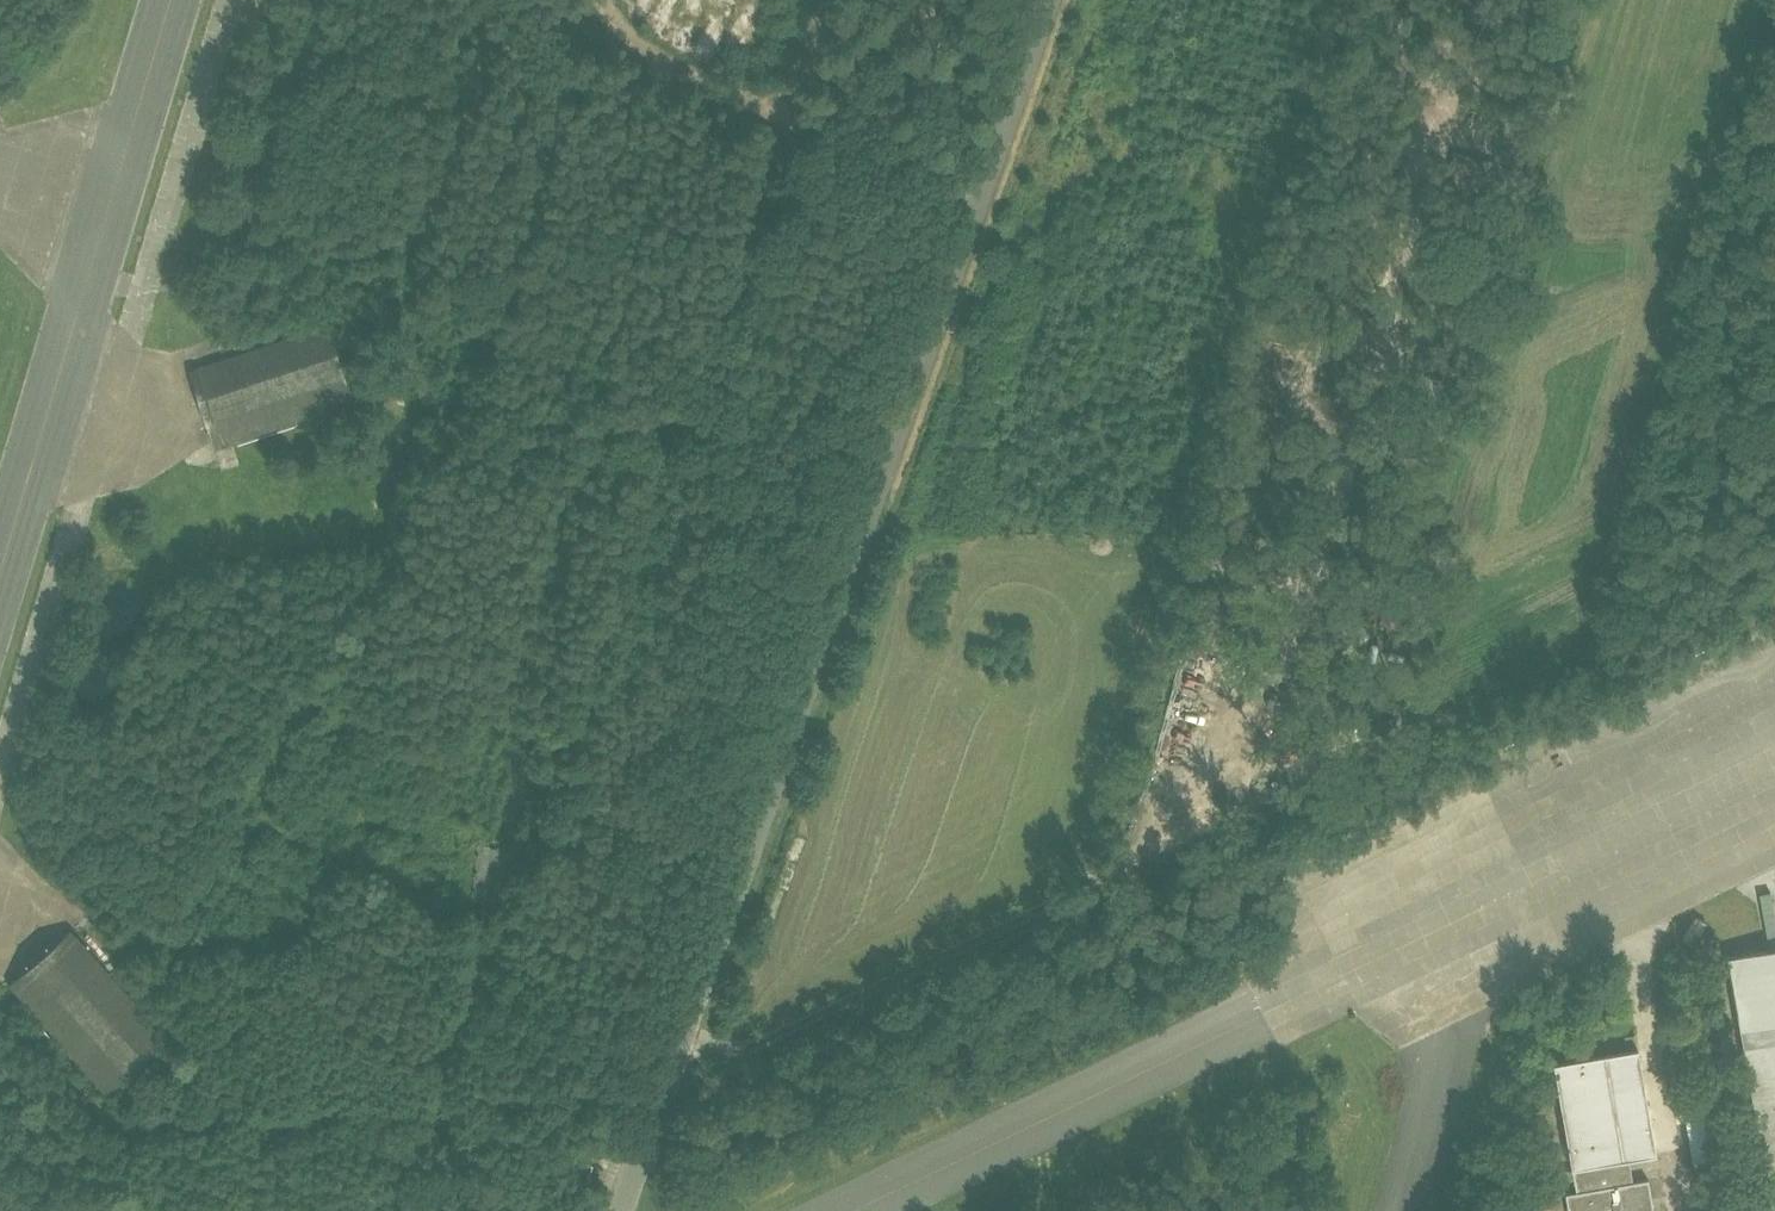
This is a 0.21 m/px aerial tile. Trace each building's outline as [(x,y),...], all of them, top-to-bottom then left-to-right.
[(238,148),(243,129),(234,127),(230,145),(238,148)] [(290,215),(268,209),(265,223),(287,228),(290,215)] [(337,345),(332,332),(329,322),(242,352),(189,370),(216,449),(233,443),(356,402),(348,379),(363,374),(363,371),(352,340),(337,345)] [(1568,722),(1564,714),(1555,719),(1558,726),(1568,722)] [(1262,858),(1256,877),(1269,882),(1276,862),(1262,858)] [(151,1056),(162,1047),(170,1040),(157,1026),(109,971),(72,929),(9,985),(58,1041),(107,1096),(125,1080),(136,1092),(160,1070),(162,1068),(151,1056)] [(1728,957),(1773,1210),(1774,1210),(1774,948),(1728,957)] [(1576,1192),(1565,1194),(1568,1210),(1654,1210),(1648,1180),(1625,1184),(1621,1160),(1656,1154),(1638,1049),(1554,1064),(1576,1192)] [(114,1108),(112,1117),(128,1121),(130,1112),(114,1108)] [(1734,1163),(1724,1112),(1684,1119),(1694,1170),(1734,1163)] [(584,1155),(581,1161),(590,1164),(592,1157),(594,1158),(598,1147),(587,1143),(583,1154),(584,1155)] [(586,1181),(592,1165),(576,1160),(570,1176),(586,1181)]
